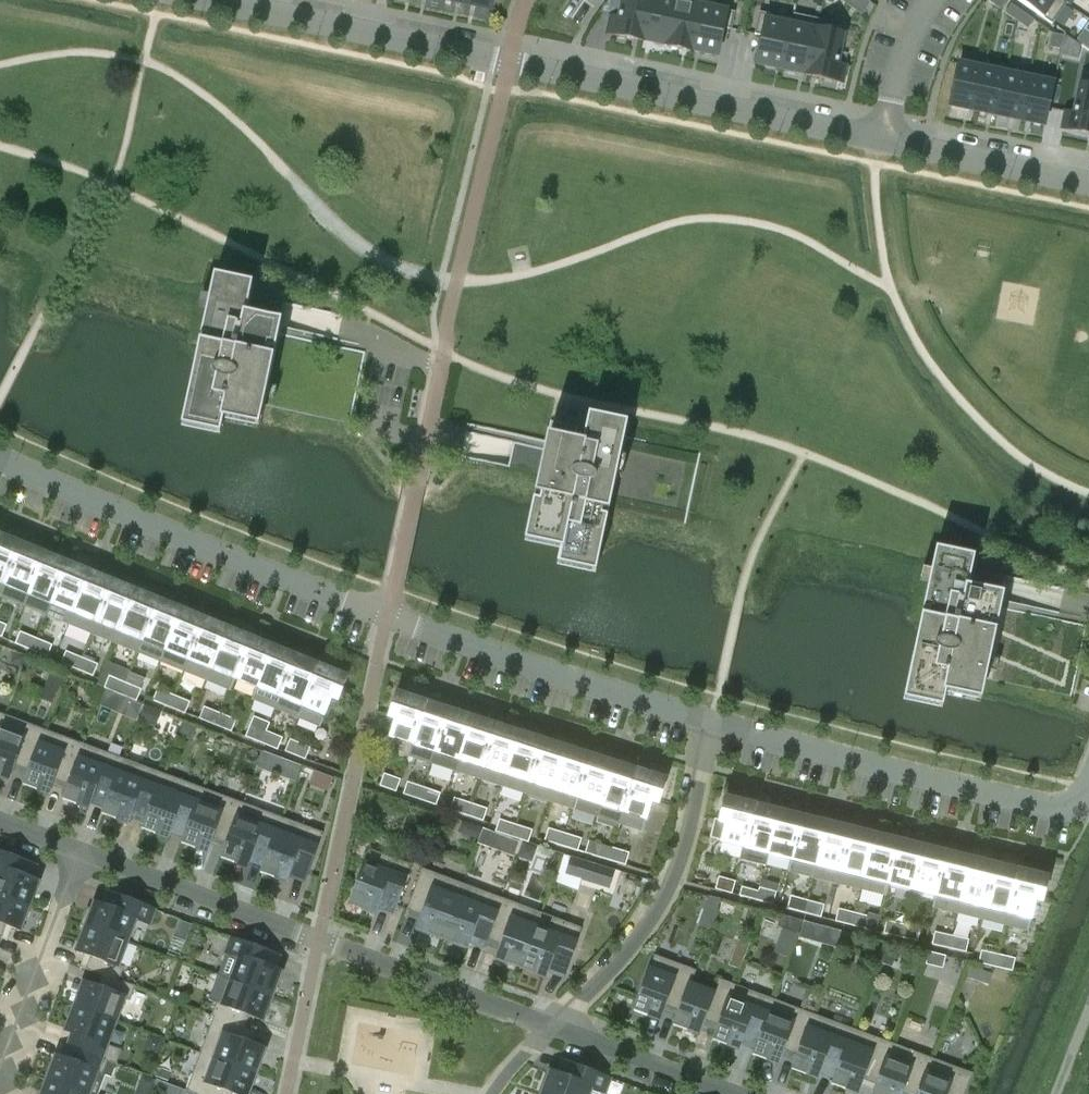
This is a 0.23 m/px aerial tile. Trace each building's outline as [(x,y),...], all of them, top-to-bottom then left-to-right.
[(466,4),(491,9),(493,0),(467,0),(466,4)] [(642,40),(651,0),(623,0),(619,18),(611,16),(608,34),(642,41),(642,40)] [(676,0),(651,0),(642,40),(667,45),(676,0)] [(691,50),(700,5),(701,0),(676,0),(667,45),(667,46),(691,51),(691,50)] [(700,5),(691,50),(718,56),(724,28),(731,29),(735,12),(702,6),(703,0),(701,0),(700,5)] [(1006,0),(990,0),(989,1),(1001,10),(1007,1),(1006,0)] [(1066,4),(1061,0),(1018,0),(1052,24),(1066,4)] [(1017,21),(1024,12),(1012,4),(1006,13),(1017,21)] [(756,64),(783,70),(792,25),(795,14),(793,14),(792,19),(759,12),(755,34),(762,36),(756,64)] [(1035,21),(1024,12),(1017,21),(1029,29),(1035,21)] [(817,30),(819,19),(795,14),(792,25),(783,70),(807,75),(817,30)] [(817,30),(807,75),(842,82),(845,65),(838,63),(846,25),(819,19),(817,30)] [(1063,35),(1052,33),(1049,47),(1060,49),(1063,35)] [(974,110),(983,69),(959,64),(950,105),(974,110)] [(997,115),(1006,74),(983,69),(974,110),(997,115)] [(1006,74),(997,115),(1020,120),(1029,79),(1006,74)] [(1053,84),(1029,79),(1020,120),(1045,125),(1053,84)] [(1088,134),(1088,86),(1080,84),(1074,113),(1066,111),(1063,129),(1088,134)] [(285,303),(250,296),(253,284),(214,276),(182,428),(221,437),(224,422),(259,429),(264,406),(350,424),(365,353),(279,334),(282,323),(281,322),(285,303)] [(551,420),(539,474),(525,543),(560,551),(557,566),(596,574),(610,508),(685,524),(700,453),(625,437),(627,425),(588,416),(586,428),(551,420)] [(0,537),(0,596),(21,545),(0,537)] [(23,605),(44,555),(41,554),(42,550),(31,546),(30,549),(21,545),(0,596),(22,605),(23,605)] [(935,549),(903,702),(942,710),(945,695),(980,703),(985,679),(1071,697),(1086,626),(1006,609),(1013,578),(971,569),(974,558),(935,549)] [(67,564),(44,555),(23,605),(46,615),(67,564)] [(69,624),(90,574),(87,572),(88,569),(77,564),(76,568),(67,564),(46,615),(69,624)] [(113,583),(90,574),(69,624),(92,633),(113,583)] [(115,643),(136,592),(133,591),(134,588),(123,583),(122,587),(113,583),(92,633),(115,643)] [(159,602),(136,592),(115,643),(138,652),(159,602)] [(167,605),(159,602),(138,652),(161,662),(182,611),(179,610),(180,606),(169,602),(167,605)] [(184,671),(205,621),(182,611),(161,662),(184,671)] [(213,624),(205,621),(184,671),(207,680),(228,630),(225,629),(226,625),(215,621),(213,624)] [(251,639),(228,630),(207,680),(230,690),(251,639)] [(31,650),(36,639),(20,632),(15,644),(31,650)] [(36,639),(31,650),(47,657),(52,645),(36,639)] [(253,699),(274,649),(271,648),(272,644),(261,639),(259,643),(251,639),(230,690),(231,690),(236,678),(257,687),(252,699),(253,699)] [(296,658),(274,649),(253,699),(276,709),(296,658)] [(77,670),(82,658),(66,652),(61,663),(77,670)] [(82,658),(77,670),(93,677),(98,665),(82,658)] [(305,662),(296,658),(276,709),(299,718),(320,668),(316,666),(318,663),(307,658),(305,662)] [(320,668),(299,718),(321,727),(332,698),(338,700),(347,679),(320,668)] [(121,695),(125,683),(109,677),(105,688),(121,695)] [(125,683),(121,695),(136,701),(141,690),(125,683)] [(169,707),(174,696),(158,689),(153,701),(169,707)] [(408,755),(424,704),(396,695),(389,717),(395,719),(390,736),(411,743),(407,755),(408,755)] [(190,702),(174,696),(169,707),(185,714),(190,702)] [(424,704),(408,755),(431,763),(448,711),(439,708),(440,705),(429,701),(428,705),(424,704)] [(144,704),(140,719),(159,725),(163,710),(144,704)] [(215,726),(220,714),(204,707),(199,719),(215,726)] [(431,763),(454,770),(471,719),(448,711),(431,763)] [(220,714),(215,726),(231,732),(236,720),(220,714)] [(45,730),(5,715),(0,730),(0,776),(10,779),(15,766),(28,771),(23,785),(24,785),(45,730)] [(479,778),(495,727),(486,724),(487,720),(476,716),(475,720),(471,719),(454,770),(479,778)] [(262,743),(267,732),(251,725),(246,737),(262,743)] [(495,727),(479,778),(502,786),(519,734),(495,727)] [(64,800),(85,744),(45,730),(24,785),(37,790),(49,794),(54,781),(68,786),(63,800),(64,800)] [(519,734),(502,786),(526,793),(542,742),(533,739),(535,735),(523,731),(522,735),(519,734)] [(267,732),(262,743),(278,750),(282,738),(267,732)] [(285,751),(305,760),(310,748),(290,740),(285,751)] [(542,742),(526,793),(550,801),(566,749),(542,742)] [(103,815),(124,759),(85,744),(64,800),(77,805),(89,809),(94,795),(107,800),(102,814),(103,815)] [(566,749),(550,801),(574,809),(578,797),(591,757),(581,754),(582,750),(570,747),(569,750),(566,749)] [(597,816),(613,765),(591,757),(578,797),(574,809),(597,816)] [(143,829),(164,774),(124,759),(103,815),(116,819),(128,823),(133,810),(147,815),(142,829),(143,829)] [(613,765),(597,816),(620,824),(637,772),(628,769),(629,765),(618,762),(616,766),(613,765)] [(315,770),(312,784),(331,788),(335,774),(315,770)] [(637,772),(620,824),(643,831),(652,801),(658,803),(665,781),(637,772)] [(188,830),(203,788),(164,774),(143,829),(156,834),(168,838),(173,825),(186,830),(188,830)] [(400,780),(384,774),(380,786),(396,792),(400,780)] [(420,800),(424,788),(407,782),(403,794),(420,800)] [(222,859),(243,803),(203,788),(188,830),(186,830),(181,844),(195,849),(195,848),(207,853),(212,839),(226,844),(221,858),(222,859)] [(440,793),(424,788),(420,800),(436,806),(440,793)] [(467,816),(471,803),(454,798),(450,810),(467,816)] [(740,859),(753,806),(725,799),(719,822),(725,823),(721,841),(743,846),(740,859)] [(262,873),(282,818),(243,803),(222,859),(235,863),(247,867),(252,854),(266,859),(260,873),(262,873)] [(487,809),(471,803),(467,816),(483,821),(487,809)] [(753,806),(740,859),(764,865),(778,812),(774,812),(775,808),(764,805),(763,809),(753,806)] [(778,812),(764,865),(766,865),(769,853),(791,858),(788,871),(789,871),(802,818),(778,812)] [(802,818),(789,871),(813,877),(826,824),(823,824),(824,820),(812,817),(811,821),(802,818)] [(282,818),(262,873),(274,878),(287,882),(292,869),(307,874),(323,833),(282,818)] [(512,837),(516,825),(499,820),(495,832),(512,837)] [(826,824),(813,877),(837,883),(850,830),(826,824)] [(516,825),(512,837),(528,843),(532,830),(516,825)] [(544,841),(562,846),(566,834),(548,829),(544,841)] [(850,830),(837,883),(861,889),(874,836),(871,835),(872,832),(860,829),(859,833),(850,830)] [(582,839),(566,834),(562,846),(578,851),(582,839)] [(874,836),(861,889),(885,895),(898,842),(874,836)] [(898,842),(885,895),(886,895),(889,882),(912,888),(922,848),(919,847),(920,844),(908,841),(907,844),(898,842)] [(609,861),(613,848),(596,843),(592,856),(609,861)] [(629,853),(613,848),(609,861),(625,866),(629,853)] [(922,848),(912,888),(936,894),(932,907),(933,907),(946,854),(922,848)] [(380,901),(396,906),(411,865),(370,850),(349,905),(363,910),(375,914),(380,901)] [(29,906),(38,881),(37,880),(37,881),(25,876),(30,863),(0,852),(0,895),(29,906)] [(946,854),(933,907),(957,913),(970,860),(967,859),(968,855),(957,853),(956,856),(946,854)] [(563,857),(564,884),(581,884),(581,857),(563,857)] [(970,860),(957,913),(982,919),(995,866),(970,860)] [(995,866),(982,919),(1006,925),(1019,872),(1016,871),(1016,867),(1005,865),(1004,868),(995,866)] [(417,930),(442,939),(462,884),(422,869),(407,910),(422,916),(417,930)] [(1019,872),(1006,925),(1028,930),(1036,900),(1042,901),(1048,879),(1019,872)] [(732,894),(735,881),(719,877),(715,890),(732,894)] [(756,900),(759,888),(743,883),(739,896),(756,900)] [(442,939),(454,944),(467,948),(472,935),(487,940),(502,899),(462,884),(442,939)] [(759,888),(756,900),(773,905),(776,892),(759,888)] [(81,925),(127,942),(136,919),(149,924),(155,910),(114,894),(109,907),(96,902),(93,910),(87,908),(81,925)] [(2,938),(6,926),(18,930),(20,931),(29,906),(0,895),(0,937),(2,938)] [(804,913),(807,900),(791,896),(787,909),(804,913)] [(496,959),(521,969),(541,913),(502,899),(487,940),(501,946),(496,959)] [(807,900),(804,913),(821,918),(824,905),(807,900)] [(852,926),(855,913),(838,909),(835,922),(852,926)] [(521,969),(533,973),(546,977),(551,964),(566,970),(582,928),(541,913),(521,969)] [(855,913),(852,926),(869,930),(872,917),(855,913)] [(900,937),(903,925),(886,921),(883,933),(900,937)] [(90,957),(86,969),(135,987),(136,986),(120,980),(124,967),(119,965),(127,942),(81,925),(81,926),(86,928),(77,952),(79,953),(79,952),(90,957)] [(903,925),(900,937),(917,941),(920,929),(903,925)] [(949,948),(952,936),(935,932),(932,945),(949,948)] [(952,936),(949,948),(966,952),(969,940),(952,936)] [(218,976),(231,981),(272,996),(281,971),(280,970),(280,971),(268,966),(273,953),(232,938),(218,976)] [(995,967),(998,954),(981,951),(978,963),(995,967)] [(943,969),(946,956),(929,952),(926,965),(943,969)] [(1015,958),(998,954),(995,967),(1012,971),(1015,958)] [(673,1025),(674,1026),(695,970),(655,955),(639,997),(634,1011),(647,1016),(648,1015),(660,1020),(665,1006),(678,1011),(673,1025)] [(86,983),(77,1007),(116,1022),(125,999),(130,1001),(135,987),(86,969),(86,970),(102,976),(98,987),(86,983)] [(695,970),(674,1026),(687,1031),(687,1030),(699,1035),(704,1021),(718,1026),(713,1040),(714,1040),(734,985),(718,979),(713,993),(691,985),(696,971),(695,970)] [(209,1000),(216,1003),(212,1016),(256,1032),(256,1031),(245,1027),(250,1016),(263,1021),(272,996),(231,981),(218,976),(209,1000)] [(752,1055),(753,1055),(774,1000),(734,985),(714,1040),(726,1045),(727,1045),(739,1049),(744,1036),(757,1041),(752,1055)] [(792,1070),(793,1070),(814,1014),(774,1000),(753,1055),(766,1060),(778,1064),(783,1051),(797,1056),(792,1070)] [(76,1049),(117,1064),(122,1050),(107,1045),(116,1022),(77,1007),(67,1033),(81,1038),(76,1049)] [(814,1014),(793,1070),(805,1075),(806,1074),(818,1079),(823,1065),(836,1070),(831,1084),(832,1085),(853,1029),(814,1014)] [(256,1032),(212,1016),(211,1016),(214,1017),(200,1053),(256,1074),(265,1048),(263,1048),(252,1045),(256,1032)] [(893,1044),(853,1029),(832,1085),(845,1089),(857,1093),(862,1080),(876,1085),(873,1093),(874,1093),(893,1044)] [(932,1058),(893,1044),(874,1093),(919,1093),(932,1058)] [(76,1049),(72,1062),(60,1057),(59,1056),(49,1081),(84,1093),(100,1093),(106,1076),(112,1078),(116,1065),(117,1064),(76,1049)] [(195,1093),(197,1093),(198,1093),(233,1093),(235,1093),(248,1093),(256,1074),(200,1053),(186,1091),(195,1093)] [(919,1093),(965,1093),(973,1073),(932,1058),(919,1093)] [(542,1093),(589,1093),(591,1088),(604,1093),(610,1079),(569,1063),(564,1077),(552,1072),(553,1072),(551,1071),(542,1093)] [(152,1081),(142,1078),(138,1093),(149,1093),(152,1081)] [(49,1081),(44,1093),(84,1093),(49,1081)]
